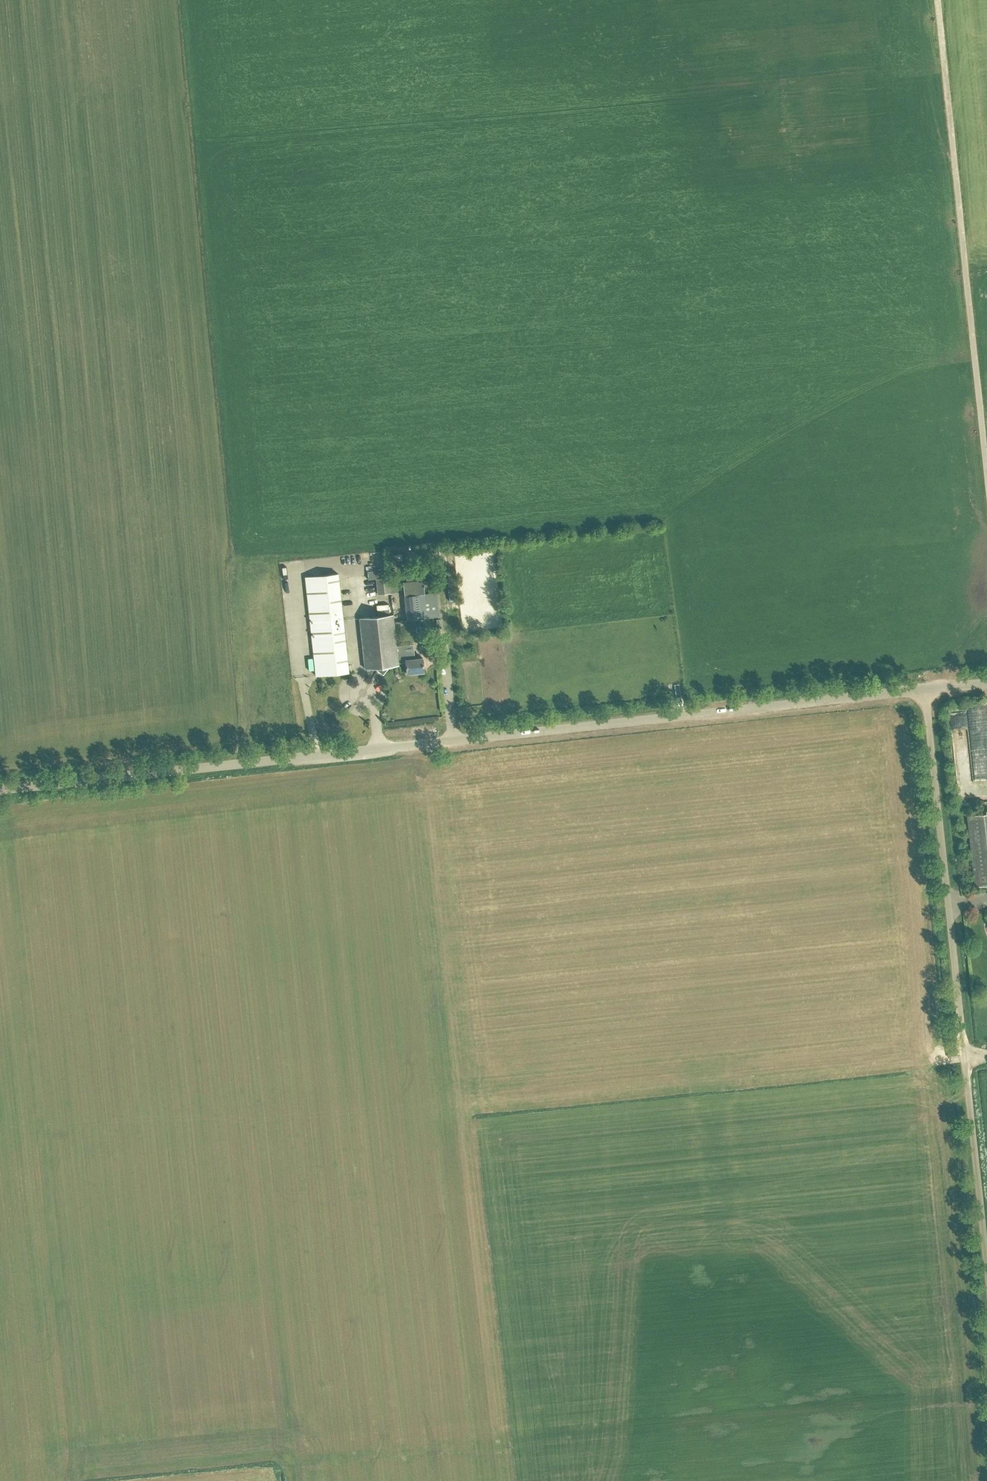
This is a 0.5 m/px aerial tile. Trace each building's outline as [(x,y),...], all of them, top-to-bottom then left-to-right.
[(368,579),(376,578),(378,594),(390,593),(388,577),(387,569),(367,571),(368,579)] [(338,573),(305,576),(316,675),(348,671),(338,573)] [(402,582),(406,619),(433,617),(431,593),(424,593),(423,580),(402,582)] [(397,665),(397,660),(396,650),(392,614),(359,617),(365,668),(377,667),(377,668),(382,672),(386,667),(386,666),(397,665)] [(403,650),(396,650),(397,660),(404,659),(406,673),(423,671),(421,657),(413,658),(413,652),(403,653),(403,650)] [(986,783),(986,723),(986,717),(950,720),(955,778),(973,776),(974,784),(986,783)] [(968,815),(976,885),(986,884),(986,813),(968,815)]
